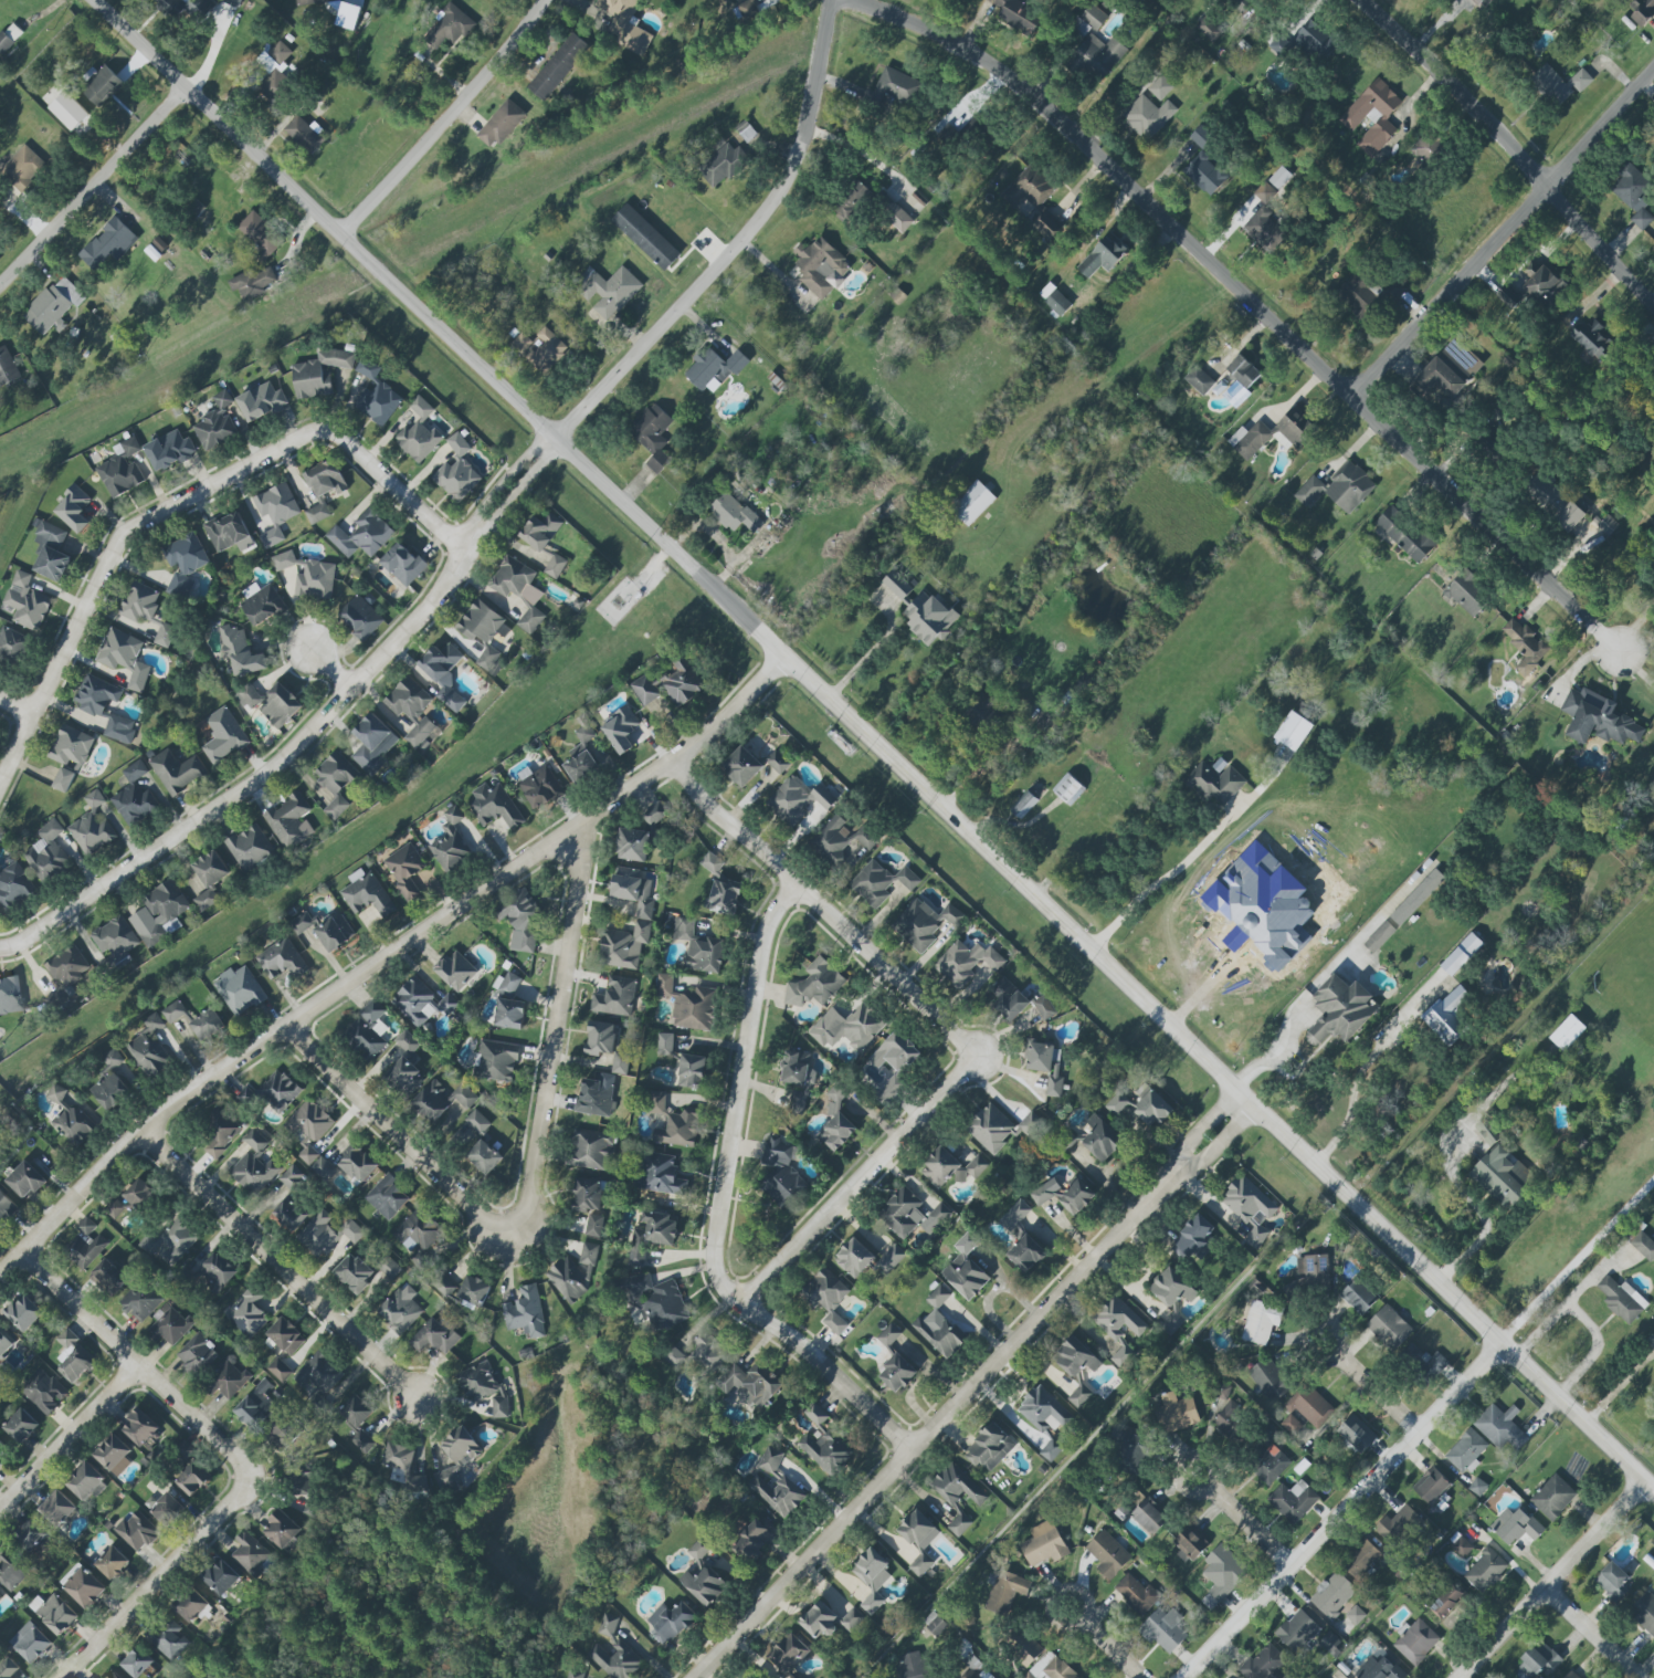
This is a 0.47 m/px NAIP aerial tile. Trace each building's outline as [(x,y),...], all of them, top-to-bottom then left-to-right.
[(171,21),(183,9),(197,23),(215,5),(210,0),(192,0),(186,6),(181,0),(150,0),(171,21)] [(237,9),(241,0),(226,0),(225,4),(237,9)] [(654,36),(630,24),(642,0),(600,0),(597,8),(613,16),(603,36),(644,56),(654,36)] [(1031,38),(1043,18),(1015,1),(1016,0),(988,0),(1001,8),(996,17),(1031,38)] [(1242,10),(1252,0),(1232,0),(1242,10)] [(1645,1),(1645,0),(1632,0),(1626,4),(1630,10),(1645,1)] [(1630,19),(1641,27),(1653,9),(1653,0),(1644,0),(1630,19)] [(475,24),(452,3),(421,38),(436,51),(447,39),(455,46),(475,24)] [(1079,17),(1096,31),(1108,17),(1091,3),(1079,17)] [(1212,43),(1222,32),(1205,15),(1195,26),(1212,43)] [(1268,48),(1285,58),(1294,43),(1323,60),(1337,37),(1306,18),(1295,38),(1279,29),(1268,48)] [(2,54),(19,35),(8,25),(0,34),(0,53),(2,54)] [(587,44),(569,31),(528,90),(547,103),(587,44)] [(1111,37),(1105,45),(1089,33),(1068,63),(1100,85),(1127,48),(1111,37)] [(294,53),(276,39),(256,63),(268,73),(254,90),(275,108),(294,85),(278,72),(294,53)] [(1529,80),(1558,108),(1575,89),(1580,93),(1593,80),(1581,68),(1566,83),(1545,63),(1529,80)] [(123,83),(107,65),(81,90),(98,107),(123,83)] [(884,94),(913,107),(924,83),(884,65),(867,102),(878,107),(884,94)] [(1174,87),(1161,74),(1147,89),(1160,102),(1174,87)] [(1374,124),(1355,144),(1371,159),(1397,130),(1386,120),(1403,101),(1377,77),(1337,120),(1351,133),(1366,116),(1374,124)] [(89,115),(66,90),(48,108),(72,132),(89,115)] [(1167,100),(1158,109),(1142,94),(1120,117),(1141,137),(1145,132),(1152,138),(1178,110),(1167,100)] [(489,148),(496,140),(501,144),(527,115),(508,98),(475,135),(489,148)] [(283,130),(310,155),(324,139),(297,115),(283,130)] [(1214,137),(1200,124),(1188,137),(1202,150),(1214,137)] [(938,137),(945,143),(954,132),(948,126),(938,137)] [(1447,150),(1429,130),(1408,150),(1427,170),(1447,150)] [(714,190),(748,161),(731,141),(697,170),(714,190)] [(25,145),(0,172),(0,174),(20,193),(47,165),(25,145)] [(1209,197),(1230,175),(1220,166),(1218,168),(1201,151),(1182,171),(1209,197)] [(1028,161),(1001,198),(1015,207),(1022,197),(1039,209),(1058,183),(1028,161)] [(1653,185),(1630,163),(1607,188),(1635,214),(1630,220),(1642,231),(1653,218),(1643,209),(1650,201),(1644,195),(1653,185)] [(1292,175),(1281,166),(1268,180),(1278,190),(1292,175)] [(829,207),(844,224),(874,197),(859,180),(829,207)] [(1277,193),(1264,181),(1253,194),(1265,205),(1277,193)] [(914,221),(893,201),(881,215),(902,234),(914,221)] [(681,254),(627,203),(611,221),(664,271),(681,254)] [(1260,206),(1241,227),(1269,254),(1289,233),(1260,206)] [(1032,224),(1047,241),(1063,228),(1047,210),(1032,224)] [(234,230),(266,259),(284,239),(252,211),(234,230)] [(99,275),(136,235),(114,216),(101,230),(102,231),(78,257),(99,275)] [(1100,266),(1108,273),(1129,249),(1110,232),(1076,268),(1088,279),(1100,266)] [(798,279),(821,301),(835,286),(827,278),(834,271),(840,277),(851,266),(820,235),(806,249),(800,243),(792,252),(799,258),(794,263),(803,272),(798,279)] [(1524,286),(1539,307),(1566,289),(1548,263),(1537,270),(1532,263),(1523,270),(1531,281),(1524,286)] [(254,268),(230,279),(239,300),(277,283),(270,266),(256,272),(254,268)] [(642,284),(621,266),(607,282),(590,267),(572,287),(588,302),(596,293),(601,298),(592,309),(608,323),(642,284)] [(1351,309),(1348,312),(1363,326),(1402,283),(1395,277),(1382,292),(1356,269),(1334,293),(1351,309)] [(60,320),(84,297),(62,275),(20,315),(41,337),(53,326),(58,332),(65,325),(60,320)] [(1511,310),(1522,298),(1506,283),(1495,295),(1511,310)] [(1044,302),(1060,317),(1072,305),(1056,289),(1044,302)] [(1597,360),(1616,340),(1588,315),(1570,335),(1597,360)] [(568,348),(546,328),(522,355),(544,374),(568,348)] [(510,344),(519,352),(530,340),(521,332),(510,344)] [(20,376),(4,345),(0,347),(0,387),(20,376)] [(710,396),(732,372),(736,376),(750,361),(737,349),(725,362),(708,346),(684,372),(710,396)] [(296,400),(333,394),(330,373),(322,371),(321,363),(352,369),(356,354),(335,350),(324,351),(317,350),(318,360),(293,364),(292,369),(296,400)] [(1473,375),(1483,365),(1469,352),(1459,363),(1473,375)] [(1262,374),(1239,354),(1226,369),(1248,389),(1262,374)] [(1429,392),(1435,386),(1451,400),(1466,384),(1435,356),(1414,379),(1429,392)] [(381,365),(361,357),(355,372),(375,380),(381,365)] [(1183,379),(1203,396),(1215,383),(1196,365),(1183,379)] [(354,406),(382,427),(404,398),(380,381),(372,392),(367,387),(354,406)] [(246,422),(288,407),(282,389),(274,392),(271,383),(236,395),(246,422)] [(204,451),(238,435),(228,414),(225,415),(221,409),(233,403),(227,389),(212,396),(218,409),(200,417),(203,422),(193,427),(204,451)] [(444,437),(434,428),(430,433),(421,424),(434,410),(418,395),(407,406),(420,418),(411,428),(407,424),(393,439),(419,464),(444,437)] [(673,421),(653,402),(626,430),(653,455),(645,464),(657,475),(671,460),(661,450),(667,442),(659,435),(673,421)] [(1227,442),(1246,462),(1273,437),(1286,451),(1292,445),(1297,450),(1318,430),(1295,405),(1269,430),(1259,420),(1247,431),(1242,427),(1227,442)] [(197,454),(189,437),(183,440),(178,430),(143,446),(156,473),(197,454)] [(444,443),(456,455),(432,479),(457,504),(483,479),(462,457),(472,447),(456,431),(444,443)] [(111,499),(145,482),(133,457),(143,452),(135,436),(113,447),(117,456),(95,467),(111,499)] [(304,471),(314,499),(335,491),(337,494),(347,491),(335,460),(304,471)] [(1313,474),(1292,495),(1307,510),(1325,492),(1347,515),(1377,486),(1351,460),(1325,486),(1313,474)] [(1570,532),(1586,514),(1568,499),(1570,497),(1540,471),(1523,490),(1570,532)] [(996,498),(977,480),(950,510),(968,527),(996,498)] [(252,497),(261,518),(268,515),(274,528),(258,535),(265,550),(286,541),(278,524),(300,514),(286,482),(252,497)] [(79,535),(90,523),(80,514),(92,500),(75,485),(52,511),(79,535)] [(762,523),(725,489),(707,510),(732,533),(742,523),(753,533),(762,523)] [(1374,523),(1418,564),(1437,543),(1394,502),(1374,523)] [(323,503),(305,513),(312,525),(330,515),(323,503)] [(324,536),(348,559),(359,547),(370,558),(395,533),(368,507),(353,523),(358,528),(349,537),(336,524),(324,536)] [(251,536),(237,510),(203,527),(217,554),(251,536)] [(543,553),(563,521),(548,511),(541,521),(532,516),(519,537),(543,553)] [(1599,533),(1605,539),(1619,526),(1608,514),(1598,524),(1603,529),(1599,533)] [(61,583),(72,557),(58,551),(67,531),(41,520),(32,541),(42,546),(31,570),(61,583)] [(194,582),(190,575),(211,562),(192,531),(160,550),(168,563),(184,569),(173,576),(166,593),(184,600),(188,598),(194,582)] [(407,588),(426,566),(399,541),(379,562),(407,588)] [(270,556),(274,571),(297,565),(293,551),(270,556)] [(543,572),(557,580),(567,561),(553,553),(543,572)] [(537,573),(506,554),(487,586),(506,598),(510,592),(528,604),(515,626),(532,636),(545,615),(534,608),(543,593),(530,585),(537,573)] [(293,596),(331,600),(335,564),(304,561),(303,575),(296,574),(293,596)] [(1442,591),(1473,619),(1493,596),(1463,568),(1442,591)] [(51,597),(27,588),(32,575),(16,569),(3,605),(16,609),(11,622),(39,632),(51,597)] [(908,588),(891,572),(888,575),(905,591),(908,588)] [(902,599),(907,593),(885,577),(880,583),(902,599)] [(118,614),(138,623),(141,618),(151,622),(158,604),(155,603),(160,592),(133,581),(118,614)] [(241,604),(253,627),(286,611),(272,583),(259,589),(256,584),(241,591),(247,602),(241,604)] [(385,620),(357,595),(337,617),(364,642),(385,620)] [(930,646),(957,616),(933,595),(920,609),(913,602),(898,617),(930,646)] [(454,629),(472,641),(475,636),(488,645),(475,663),(491,675),(505,656),(489,645),(496,634),(504,639),(513,626),(475,599),(454,629)] [(1525,656),(1514,667),(1524,677),(1550,650),(1525,625),(1522,627),(1512,618),(1499,631),(1525,656)] [(4,622),(0,627),(0,656),(14,667),(31,645),(4,622)] [(154,643),(167,649),(176,628),(163,622),(154,643)] [(218,627),(225,659),(231,658),(235,677),(269,669),(265,653),(250,656),(244,629),(233,631),(231,624),(218,627)] [(142,694),(150,666),(137,662),(143,639),(107,628),(97,663),(116,669),(117,666),(132,670),(127,689),(142,694)] [(456,714),(467,702),(449,687),(456,679),(449,673),(463,655),(448,643),(441,651),(434,645),(417,666),(443,686),(434,696),(456,714)] [(643,707),(666,693),(674,707),(704,687),(684,656),(672,664),(675,669),(652,683),(646,673),(629,684),(643,707)] [(101,718),(109,700),(117,703),(123,690),(87,673),(72,704),(101,718)] [(398,717),(402,712),(413,722),(434,699),(407,675),(382,703),(398,717)] [(304,705),(280,681),(262,698),(248,683),(234,696),(250,712),(255,707),(279,730),(304,705)] [(1566,736),(1586,745),(1591,733),(1623,746),(1627,738),(1639,743),(1646,726),(1614,712),(1618,703),(1582,688),(1580,693),(1570,688),(1560,711),(1574,717),(1566,736)] [(204,719),(215,738),(201,747),(212,765),(248,742),(225,705),(204,719)] [(619,756),(634,748),(626,734),(640,726),(628,706),(600,723),(619,756)] [(1273,738),(1296,752),(1313,725),(1291,710),(1273,738)] [(387,761),(375,749),(392,732),(371,712),(352,732),(363,743),(350,757),(371,778),(387,761)] [(103,736),(131,745),(138,723),(110,714),(103,736)] [(418,751),(431,738),(433,740),(441,731),(424,716),(404,738),(418,751)] [(575,784),(611,762),(587,723),(573,732),(581,744),(568,751),(572,759),(563,765),(575,784)] [(92,736),(62,724),(48,760),(61,764),(52,788),(70,794),(92,736)] [(743,789),(764,766),(742,745),(720,768),(743,789)] [(148,760),(170,797),(208,774),(196,753),(180,763),(170,747),(148,760)] [(311,775),(335,798),(323,811),(334,821),(350,805),(338,793),(345,785),(348,788),(361,775),(335,750),(311,775)] [(765,760),(779,776),(791,765),(776,750),(765,760)] [(109,798),(129,828),(160,808),(148,789),(142,793),(134,781),(148,772),(140,759),(121,771),(130,784),(109,798)] [(1247,782),(1230,765),(1218,776),(1203,760),(1184,779),(1206,801),(1212,796),(1222,807),(1247,782)] [(565,790),(545,763),(527,778),(526,777),(516,785),(537,812),(565,790)] [(1051,790),(1069,807),(1085,789),(1067,772),(1051,790)] [(524,820),(500,782),(490,789),(486,782),(471,792),(476,801),(469,806),(482,826),(500,815),(509,830),(524,820)] [(117,838),(96,808),(106,802),(97,789),(83,798),(92,810),(66,827),(87,858),(117,838)] [(1038,801),(1026,789),(1007,809),(1019,820),(1038,801)] [(261,815),(287,852),(315,832),(304,818),(313,812),(299,792),(275,808),(273,806),(261,815)] [(651,827),(669,813),(659,801),(641,815),(651,827)] [(446,875),(473,857),(453,826),(465,818),(456,805),(442,814),(448,822),(441,827),(445,834),(427,846),(446,875)] [(869,851),(880,839),(864,823),(854,833),(835,815),(809,842),(839,872),(864,847),(869,851)] [(65,830),(53,818),(37,833),(41,838),(21,857),(46,885),(72,861),(53,840),(65,830)] [(244,873),(275,852),(256,824),(238,835),(236,832),(223,841),(244,873)] [(617,860),(647,861),(649,830),(619,829),(617,860)] [(1238,856),(1272,891),(1277,886),(1296,905),(1307,893),(1296,882),(1305,872),(1282,848),(1280,850),(1262,832),(1238,856)] [(406,902),(419,895),(409,877),(426,868),(413,843),(382,859),(406,902)] [(193,899),(201,912),(220,900),(212,886),(231,874),(216,849),(192,864),(208,890),(193,899)] [(724,862),(708,852),(700,864),(715,875),(724,862)] [(921,880),(904,865),(893,878),(872,858),(848,885),(876,910),(889,894),(885,890),(895,879),(910,892),(921,880)] [(2,907),(5,912),(34,893),(16,865),(0,876),(0,909),(2,907)] [(394,911),(367,865),(347,877),(351,884),(339,891),(353,915),(372,904),(382,919),(394,911)] [(637,970),(641,944),(647,944),(655,880),(639,878),(640,870),(615,867),(611,898),(637,901),(633,933),(605,929),(600,965),(637,970)] [(1445,878),(1434,868),(1363,945),(1374,955),(1445,878)] [(743,885),(718,876),(708,908),(733,916),(743,885)] [(191,907),(172,878),(141,898),(147,906),(128,918),(148,949),(167,936),(161,927),(191,907)] [(534,954),(537,933),(533,933),(537,903),(528,902),(529,892),(523,891),(522,897),(501,895),(497,919),(513,921),(508,950),(534,954)] [(924,954),(935,937),(933,935),(944,919),(958,929),(967,916),(947,903),(940,914),(914,897),(891,932),(924,954)] [(317,924),(309,910),(288,921),(296,936),(317,924)] [(313,929),(329,953),(356,936),(341,912),(313,929)] [(140,944),(121,914),(89,934),(104,957),(103,957),(113,971),(131,959),(127,953),(140,944)] [(181,925),(176,918),(163,928),(168,935),(181,925)] [(689,941),(685,969),(720,974),(725,940),(693,935),(694,922),(666,918),(663,938),(689,941)] [(1483,944),(1471,932),(1439,966),(1451,978),(1483,944)] [(309,970),(286,937),(255,958),(270,980),(289,968),(296,979),(309,970)] [(1006,962),(990,945),(985,950),(977,942),(969,950),(958,940),(932,965),(958,991),(974,975),(970,971),(981,959),(995,973),(1006,962)] [(44,965),(60,987),(48,996),(56,1008),(71,998),(65,989),(92,969),(74,944),(44,965)] [(431,968),(458,993),(478,971),(456,951),(448,960),(443,956),(431,968)] [(783,996),(798,1010),(811,996),(823,1007),(846,980),(820,957),(795,986),(793,984),(783,996)] [(236,1018),(267,998),(245,965),(234,973),(231,968),(211,981),(236,1018)] [(522,979),(506,970),(496,989),(512,998),(522,979)] [(713,1031),(717,989),(694,987),(694,994),(672,992),(674,975),(658,973),(655,996),(675,998),(672,1027),(713,1031)] [(1325,1014),(1304,1037),(1316,1048),(1331,1032),(1346,1045),(1377,1010),(1367,1002),(1373,996),(1356,980),(1350,987),(1333,973),(1309,1000),(1325,1014)] [(0,978),(0,1014),(23,1011),(18,975),(0,978)] [(590,1010),(630,1017),(636,980),(608,975),(605,996),(593,994),(590,1010)] [(418,1029),(439,1008),(444,1013),(453,1004),(445,997),(441,1002),(414,976),(389,1001),(418,1029)] [(1011,1023),(1031,1002),(1003,977),(990,992),(997,999),(992,1005),(1011,1023)] [(1422,1017),(1448,1045),(1470,1023),(1458,1011),(1472,998),(1457,983),(1422,1017)] [(1057,1013),(1045,994),(1032,1002),(1044,1021),(1057,1013)] [(527,1003),(499,997),(494,1025),(522,1030),(527,1003)] [(368,1062),(387,1044),(370,1028),(386,1012),(373,998),(357,1015),(360,1018),(342,1035),(368,1062)] [(169,1025),(187,1013),(178,999),(160,1011),(169,1025)] [(859,1053),(887,1023),(863,1001),(845,1020),(831,1007),(807,1032),(826,1050),(840,1036),(859,1053)] [(189,1024),(203,1043),(226,1026),(212,1007),(189,1024)] [(165,1026),(156,1012),(142,1021),(147,1030),(125,1044),(148,1079),(171,1064),(152,1034),(165,1026)] [(1549,1037),(1564,1052),(1587,1028),(1571,1014),(1549,1037)] [(616,1023),(589,1021),(586,1055),(602,1056),(602,1053),(613,1054),(616,1023)] [(424,1046),(404,1029),(394,1041),(406,1052),(384,1077),(407,1097),(424,1077),(408,1063),(424,1046)] [(922,1053),(897,1029),(860,1068),(871,1078),(887,1061),(897,1070),(874,1095),(886,1106),(908,1083),(900,1077),(922,1053)] [(657,1055),(672,1056),(673,1034),(658,1033),(657,1055)] [(518,1046),(480,1039),(473,1076),(512,1083),(518,1046)] [(1046,1096),(1061,1098),(1063,1077),(1057,1076),(1061,1046),(1027,1042),(1025,1069),(1048,1072),(1046,1096)] [(101,1058),(107,1067),(98,1073),(102,1080),(90,1087),(104,1111),(131,1094),(114,1068),(124,1062),(116,1048),(101,1058)] [(782,1082),(806,1085),(810,1052),(785,1049),(782,1082)] [(628,1052),(613,1051),(612,1074),(627,1074),(628,1052)] [(702,1089),(707,1057),(682,1054),(677,1086),(702,1089)] [(302,1090),(278,1068),(255,1092),(248,1085),(236,1097),(248,1109),(260,1097),(279,1115),(302,1090)] [(467,1110),(478,1098),(461,1083),(451,1094),(434,1078),(410,1104),(433,1124),(455,1100),(467,1110)] [(614,1083),(581,1079),(577,1110),(610,1115),(614,1083)] [(826,1095),(833,1101),(825,1110),(830,1115),(851,1093),(838,1081),(826,1095)] [(792,1083),(791,1113),(807,1113),(808,1084),(792,1083)] [(60,1104),(66,1090),(52,1084),(46,1098),(60,1104)] [(1174,1108),(1149,1090),(1132,1112),(1150,1126),(1156,1119),(1163,1124),(1174,1108)] [(697,1145),(697,1112),(665,1112),(666,1092),(648,1092),(648,1115),(667,1115),(666,1130),(652,1129),(652,1144),(697,1145)] [(1104,1106),(1115,1116),(1129,1102),(1118,1092),(1104,1106)] [(304,1148),(297,1155),(308,1166),(319,1155),(310,1146),(334,1123),(309,1098),(282,1126),(304,1148)] [(992,1155),(1012,1135),(1015,1137),(1021,1131),(1028,1137),(1042,1122),(1031,1111),(1015,1127),(989,1101),(964,1127),(992,1155)] [(96,1123),(66,1104),(52,1124),(82,1145),(96,1123)] [(480,1136),(491,1124),(475,1109),(464,1121),(480,1136)] [(858,1129),(840,1111),(817,1136),(835,1153),(858,1129)] [(198,1145),(215,1160),(243,1127),(227,1113),(198,1145)] [(1124,1140),(1094,1113),(1085,1123),(1093,1130),(1081,1143),(1102,1163),(1124,1140)] [(1488,1147),(1498,1140),(1483,1120),(1474,1127),(1488,1147)] [(256,1197),(281,1169),(265,1154),(273,1145),(253,1127),(242,1139),(252,1149),(230,1172),(256,1197)] [(565,1166),(609,1171),(614,1135),(574,1130),(571,1154),(566,1153),(565,1166)] [(503,1159),(482,1139),(466,1156),(486,1176),(503,1159)] [(804,1182),(799,1182),(800,1170),(793,1169),(795,1142),(765,1139),(763,1165),(767,1165),(765,1192),(774,1193),(773,1201),(801,1204),(804,1182)] [(1537,1179),(1498,1142),(1468,1174),(1507,1211),(1537,1179)] [(337,1163),(361,1185),(379,1165),(356,1143),(337,1163)] [(951,1176),(959,1184),(969,1174),(974,1180),(989,1164),(978,1154),(964,1168),(941,1146),(918,1170),(938,1189),(951,1176)] [(686,1195),(688,1180),(676,1178),(677,1165),(674,1165),(675,1156),(643,1153),(640,1190),(686,1195)] [(337,1171),(320,1156),(310,1168),(326,1182),(337,1171)] [(5,1181),(26,1201),(47,1179),(26,1159),(5,1181)] [(293,1195),(308,1181),(293,1164),(277,1178),(293,1195)] [(411,1197),(386,1174),(364,1198),(389,1221),(411,1197)] [(1278,1208),(1242,1174),(1219,1199),(1252,1230),(1243,1239),(1255,1250),(1270,1233),(1262,1225),(1278,1208)] [(585,1236),(598,1238),(605,1181),(575,1177),(571,1210),(588,1212),(585,1236)] [(1057,1199),(1073,1217),(1097,1194),(1081,1177),(1057,1199)] [(157,1194),(139,1178),(119,1199),(116,1196),(104,1210),(116,1221),(132,1204),(141,1212),(157,1194)] [(1036,1206),(1056,1195),(1049,1181),(1029,1192),(1036,1206)] [(922,1203),(904,1186),(876,1215),(903,1240),(924,1217),(916,1209),(922,1203)] [(18,1209),(0,1189),(0,1226),(18,1209)] [(277,1203),(279,1204),(272,1213),(293,1232),(310,1214),(286,1193),(277,1203)] [(1032,1210),(1020,1198),(997,1221),(1008,1233),(1032,1210)] [(938,1229),(951,1211),(939,1202),(926,1220),(938,1229)] [(410,1251),(417,1243),(426,1251),(444,1231),(417,1206),(391,1235),(410,1251)] [(322,1259),(342,1234),(355,1244),(365,1232),(350,1219),(343,1227),(320,1209),(296,1239),(322,1259)] [(201,1234),(178,1213),(147,1247),(170,1268),(201,1234)] [(644,1267),(646,1243),(674,1246),(677,1217),(642,1213),(640,1229),(632,1228),(628,1265),(644,1267)] [(1208,1234),(1215,1228),(1199,1213),(1169,1247),(1187,1263),(1195,1255),(1200,1260),(1217,1242),(1208,1234)] [(109,1242),(96,1231),(99,1228),(85,1216),(75,1229),(79,1233),(63,1253),(84,1271),(109,1242)] [(1650,1262),(1653,1258),(1653,1243),(1640,1230),(1629,1243),(1650,1262)] [(969,1302),(991,1280),(966,1255),(979,1242),(970,1232),(946,1255),(952,1261),(940,1273),(969,1302)] [(1026,1233),(1005,1255),(1026,1275),(1047,1252),(1026,1233)] [(833,1259),(854,1280),(876,1258),(854,1237),(833,1259)] [(548,1289),(564,1291),(562,1303),(585,1306),(594,1244),(582,1243),(579,1261),(552,1257),(548,1289)] [(875,1266),(888,1276),(905,1253),(892,1243),(875,1266)] [(219,1293),(239,1272),(216,1251),(197,1271),(219,1293)] [(357,1294),(376,1274),(352,1252),(333,1272),(357,1294)] [(1329,1286),(1328,1254),(1296,1256),(1297,1279),(1283,1280),(1284,1302),(1299,1301),(1298,1287),(1329,1286)] [(391,1280),(401,1269),(387,1255),(376,1266),(391,1280)] [(89,1276),(112,1298),(128,1280),(105,1258),(89,1276)] [(1169,1309),(1182,1296),(1190,1303),(1199,1293),(1170,1265),(1147,1288),(1169,1309)] [(850,1292),(825,1267),(799,1293),(815,1308),(819,1304),(829,1313),(822,1321),(838,1337),(849,1326),(833,1310),(850,1292)] [(617,1282),(633,1324),(647,1318),(653,1333),(689,1319),(674,1278),(653,1286),(646,1270),(617,1282)] [(479,1311),(491,1285),(468,1275),(456,1301),(479,1311)] [(1595,1287),(1607,1298),(1603,1302),(1628,1326),(1649,1304),(1624,1281),(1619,1286),(1607,1275),(1595,1287)] [(1339,1296),(1361,1316),(1378,1298),(1356,1278),(1339,1296)] [(140,1324),(161,1303),(138,1281),(118,1302),(140,1324)] [(911,1324),(946,1361),(968,1339),(938,1308),(951,1295),(940,1284),(924,1299),(938,1313),(926,1324),(919,1316),(911,1324)] [(244,1299),(226,1316),(247,1338),(269,1319),(256,1304),(262,1298),(251,1286),(240,1295),(244,1299)] [(423,1312),(400,1288),(376,1310),(399,1335),(423,1312)] [(1149,1326),(1111,1293),(1090,1318),(1122,1346),(1110,1359),(1123,1371),(1139,1352),(1119,1334),(1125,1326),(1139,1338),(1149,1326)] [(25,1333),(44,1312),(24,1295),(6,1316),(25,1333)] [(1272,1325),(1278,1327),(1283,1308),(1251,1300),(1241,1340),(1267,1346),(1272,1325)] [(1414,1330),(1386,1303),(1365,1326),(1392,1352),(1414,1330)] [(196,1322),(188,1315),(184,1319),(171,1307),(148,1331),(159,1341),(162,1338),(172,1347),(196,1322)] [(307,1339),(283,1316),(266,1334),(290,1357),(307,1339)] [(409,1343),(420,1353),(430,1343),(444,1356),(462,1336),(442,1318),(438,1322),(433,1317),(409,1343)] [(876,1338),(887,1348),(902,1333),(891,1322),(876,1338)] [(55,1339),(66,1350),(57,1359),(62,1364),(57,1370),(73,1386),(96,1361),(76,1343),(80,1339),(66,1327),(55,1339)] [(15,1344),(0,1328),(0,1358),(15,1344)] [(715,1375),(732,1349),(704,1331),(687,1356),(669,1344),(660,1358),(680,1371),(688,1358),(715,1375)] [(192,1378),(219,1353),(199,1332),(175,1354),(185,1365),(182,1368),(192,1378)] [(1051,1359),(1079,1384),(1066,1399),(1079,1410),(1095,1393),(1083,1383),(1092,1374),(1103,1362),(1072,1335),(1051,1359)] [(1402,1358),(1415,1363),(1420,1348),(1407,1343),(1402,1358)] [(311,1391),(315,1384),(330,1394),(344,1370),(313,1351),(295,1381),(311,1391)] [(1447,1360),(1434,1352),(1422,1370),(1434,1379),(1447,1360)] [(877,1376),(897,1394),(918,1372),(898,1353),(877,1376)] [(228,1401),(251,1377),(230,1357),(203,1385),(213,1394),(217,1390),(228,1401)] [(266,1367),(281,1383),(292,1373),(277,1357),(266,1367)] [(1247,1371),(1269,1404),(1291,1390),(1269,1357),(1247,1371)] [(745,1374),(734,1363),(713,1383),(724,1395),(731,1388),(754,1412),(782,1385),(759,1361),(745,1374)] [(47,1417),(60,1405),(58,1403),(69,1393),(42,1365),(19,1388),(47,1417)] [(492,1418),(507,1418),(506,1383),(491,1384),(491,1367),(460,1369),(461,1399),(492,1398),(492,1418)] [(253,1430),(283,1399),(262,1380),(233,1411),(253,1430)] [(1295,1409),(1317,1430),(1335,1410),(1305,1383),(1283,1406),(1290,1414),(1295,1409)] [(1016,1409),(1045,1436),(1057,1423),(1064,1429),(1075,1418),(1039,1384),(1016,1409)] [(1200,1423),(1192,1397),(1177,1401),(1174,1391),(1159,1395),(1163,1407),(1156,1409),(1163,1434),(1200,1423)] [(357,1394),(337,1412),(355,1432),(375,1413),(357,1394)] [(1241,1408),(1231,1399),(1211,1422),(1237,1445),(1251,1429),(1235,1415),(1241,1408)] [(829,1416),(813,1402),(803,1413),(818,1428),(829,1416)] [(1501,1452),(1507,1445),(1515,1453),(1529,1438),(1511,1421),(1520,1411),(1512,1404),(1503,1414),(1492,1403),(1472,1424),(1501,1452)] [(40,1425),(23,1407),(2,1427),(19,1445),(40,1425)] [(162,1430),(138,1408),(121,1428),(145,1450),(162,1430)] [(1377,1438),(1353,1413),(1335,1430),(1358,1455),(1377,1438)] [(1292,1435),(1302,1426),(1290,1414),(1281,1423),(1292,1435)] [(263,1437),(288,1453),(300,1434),(276,1418),(263,1437)] [(986,1476),(1016,1444),(993,1422),(963,1454),(986,1476)] [(454,1465),(433,1477),(441,1489),(456,1480),(452,1474),(483,1456),(466,1425),(440,1440),(454,1465)] [(1468,1470),(1490,1446),(1470,1428),(1443,1456),(1460,1472),(1464,1467),(1468,1470)] [(363,1456),(375,1445),(361,1430),(350,1440),(363,1456)] [(854,1454),(828,1430),(816,1443),(806,1434),(796,1444),(832,1477),(854,1454)] [(1152,1442),(1123,1431),(1109,1466),(1138,1477),(1152,1442)] [(125,1457),(132,1450),(113,1433),(93,1456),(117,1478),(130,1462),(125,1457)] [(1039,1454),(1052,1463),(1064,1446),(1051,1437),(1039,1454)] [(417,1450),(389,1441),(381,1465),(393,1468),(387,1484),(422,1495),(427,1478),(410,1473),(417,1450)] [(785,1520),(806,1495),(777,1471),(786,1450),(771,1444),(763,1453),(760,1460),(741,1483),(764,1504),(770,1507),(785,1520)] [(1249,1467),(1267,1487),(1291,1464),(1273,1444),(1249,1467)] [(192,1498),(212,1477),(195,1461),(175,1482),(192,1498)] [(959,1514),(946,1527),(958,1538),(974,1521),(955,1503),(964,1493),(978,1506),(988,1496),(951,1461),(928,1485),(959,1514)] [(86,1462),(65,1484),(87,1504),(107,1482),(86,1462)] [(1411,1488),(1430,1505),(1450,1483),(1432,1466),(1411,1488)] [(288,1507),(314,1518),(319,1506),(310,1502),(313,1495),(303,1491),(309,1478),(301,1474),(288,1507)] [(1556,1474),(1529,1500),(1552,1523),(1562,1512),(1561,1511),(1577,1495),(1556,1474)] [(1476,1478),(1468,1489),(1479,1497),(1487,1486),(1476,1478)] [(1293,1526),(1320,1497),(1300,1479),(1289,1491),(1281,1483),(1266,1500),(1293,1526)] [(58,1528),(78,1507),(58,1488),(38,1510),(58,1528)] [(149,1512),(167,1528),(185,1508),(168,1492),(149,1512)] [(1146,1498),(1130,1516),(1153,1537),(1169,1519),(1146,1498)] [(1386,1515),(1373,1529),(1393,1547),(1420,1518),(1405,1504),(1391,1519),(1386,1515)] [(1510,1546),(1524,1532),(1534,1541),(1545,1530),(1520,1507),(1513,1514),(1506,1508),(1489,1527),(1510,1546)] [(283,1551),(302,1527),(279,1509),(261,1533),(283,1551)] [(919,1578),(934,1563),(922,1552),(940,1532),(916,1509),(896,1531),(921,1553),(907,1568),(919,1578)] [(139,1554),(159,1532),(136,1511),(128,1520),(124,1517),(113,1530),(139,1554)] [(13,1539),(30,1554),(48,1533),(33,1518),(13,1539)] [(773,1535),(756,1519),(744,1531),(744,1530),(730,1545),(748,1562),(773,1535)] [(1030,1568),(1046,1560),(1048,1564),(1069,1555),(1052,1519),(1029,1529),(1033,1537),(1019,1544),(1030,1568)] [(1172,1542),(1193,1561),(1208,1545),(1188,1526),(1172,1542)] [(231,1555),(249,1575),(270,1556),(246,1529),(235,1539),(240,1546),(231,1555)] [(1096,1569),(1109,1581),(1132,1557),(1102,1529),(1084,1548),(1101,1564),(1096,1569)] [(1457,1532),(1450,1540),(1453,1543),(1461,1535),(1457,1532)] [(686,1551),(697,1562),(712,1548),(700,1537),(686,1551)] [(1462,1537),(1452,1546),(1464,1559),(1474,1548),(1462,1537)] [(1358,1582),(1383,1555),(1366,1539),(1341,1566),(1358,1582)] [(1202,1573),(1214,1585),(1207,1592),(1219,1603),(1250,1571),(1220,1543),(1203,1561),(1208,1566),(1202,1573)] [(94,1564),(112,1581),(130,1561),(113,1545),(94,1564)] [(890,1563),(871,1546),(849,1570),(872,1591),(859,1606),(870,1616),(885,1600),(876,1592),(891,1576),(884,1569),(890,1563)] [(1462,1576),(1482,1595),(1509,1566),(1489,1547),(1462,1576)] [(4,1555),(0,1559),(0,1583),(11,1592),(26,1575),(4,1555)] [(241,1578),(223,1557),(201,1577),(219,1597),(241,1578)] [(1618,1603),(1628,1590),(1623,1586),(1630,1576),(1611,1560),(1593,1583),(1618,1603)] [(78,1562),(58,1583),(87,1610),(107,1589),(78,1562)] [(689,1571),(680,1579),(706,1608),(728,1587),(708,1565),(695,1577),(689,1571)] [(1026,1596),(1032,1582),(999,1569),(984,1607),(1006,1616),(1015,1592),(1026,1596)] [(1308,1600),(1330,1620),(1358,1590),(1335,1569),(1308,1600)] [(1148,1584),(1144,1588),(1128,1572),(1112,1588),(1142,1616),(1161,1596),(1148,1584)] [(1428,1608),(1443,1621),(1465,1597),(1450,1583),(1428,1608)] [(209,1604),(191,1587),(172,1608),(190,1625),(209,1604)] [(58,1637),(79,1616),(55,1591),(42,1604),(37,1599),(30,1607),(58,1637)] [(1627,1612),(1653,1637),(1653,1596),(1647,1591),(1627,1612)] [(822,1632),(828,1638),(838,1628),(830,1621),(836,1615),(820,1599),(798,1622),(816,1639),(822,1632)] [(699,1616),(682,1600),(672,1611),(662,1603),(646,1620),(654,1628),(649,1633),(667,1650),(699,1616)] [(1356,1605),(1346,1615),(1356,1626),(1366,1616),(1356,1605)] [(865,1617),(853,1606),(838,1623),(850,1633),(865,1617)] [(1172,1608),(1165,1614),(1159,1608),(1136,1629),(1150,1644),(1154,1640),(1168,1655),(1188,1636),(1176,1624),(1182,1618),(1172,1608)] [(1274,1635),(1295,1654),(1320,1628),(1299,1608),(1274,1635)] [(613,1677),(631,1677),(646,1663),(612,1630),(620,1621),(610,1611),(592,1629),(601,1638),(587,1653),(613,1677)] [(922,1623),(937,1637),(947,1624),(932,1611),(922,1623)] [(1415,1667),(1441,1639),(1418,1617),(1409,1627),(1405,1623),(1397,1632),(1401,1636),(1392,1645),(1415,1667)] [(190,1643),(178,1632),(181,1628),(170,1618),(149,1640),(172,1662),(190,1643)] [(53,1643),(29,1620),(14,1636),(20,1641),(14,1647),(32,1665),(53,1643)] [(813,1650),(794,1628),(765,1653),(786,1677),(791,1677),(786,1673),(813,1650)] [(1011,1636),(1020,1645),(1012,1653),(1026,1667),(1043,1651),(1020,1628),(1011,1636)] [(1343,1645),(1329,1631),(1318,1643),(1332,1656),(1343,1645)] [(1540,1639),(1516,1666),(1529,1677),(1534,1677),(1542,1670),(1548,1676),(1563,1660),(1540,1639)] [(1248,1677),(1269,1677),(1286,1659),(1267,1641),(1240,1670),(1248,1677)] [(139,1646),(120,1664),(133,1677),(137,1677),(154,1663),(139,1646)] [(974,1668),(979,1664),(965,1646),(957,1653),(970,1668),(959,1677),(981,1677),(974,1668)] [(1377,1649),(1353,1675),(1356,1677),(1388,1677),(1405,1677),(1406,1676),(1377,1649)] [(922,1650),(903,1655),(905,1662),(893,1665),(896,1677),(930,1677),(922,1650)] [(1050,1650),(1022,1677),(1044,1677),(1046,1676),(1049,1677),(1079,1677),(1050,1650)] [(25,1670),(8,1656),(0,1665),(0,1677),(19,1677),(25,1670)] [(761,1677),(769,1664),(760,1659),(750,1677),(762,1677),(761,1677)] [(1341,1663),(1337,1666),(1346,1676),(1350,1671),(1341,1663)] [(585,1672),(567,1668),(565,1677),(583,1677),(585,1672)] [(113,1669),(103,1677),(122,1677),(113,1669)] [(1571,1669),(1562,1677),(1581,1677),(1571,1669)]
